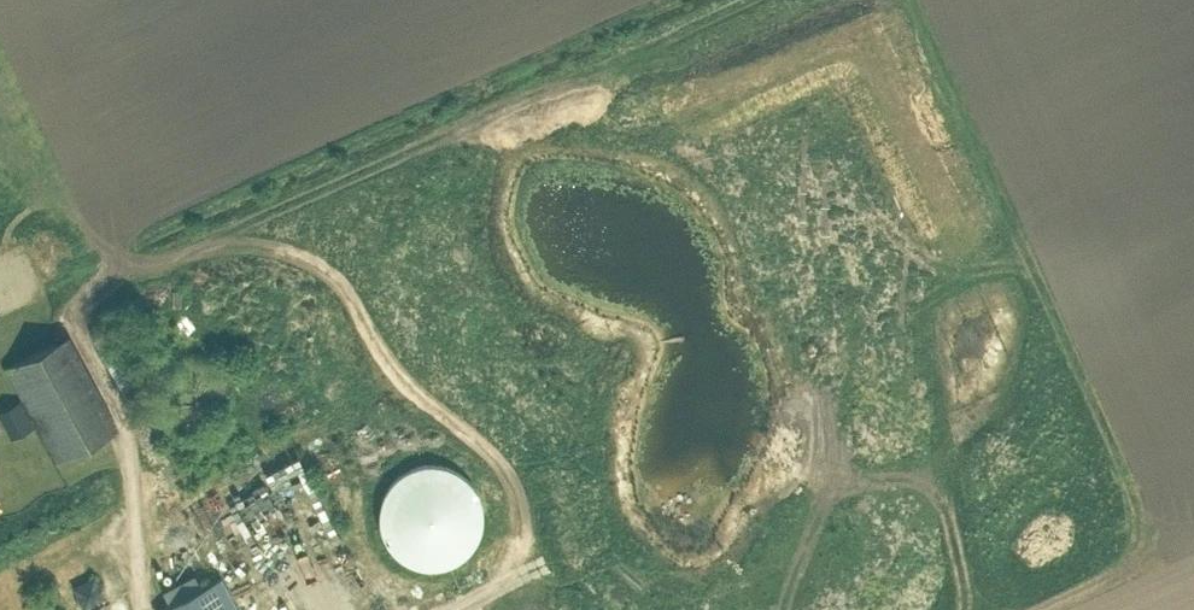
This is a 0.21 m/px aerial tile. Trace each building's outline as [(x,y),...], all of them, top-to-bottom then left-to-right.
[(7,366),(57,459),(120,426),(71,333),(7,366)] [(13,436),(36,424),(22,398),(0,410),(0,413),(13,436)] [(383,530),(384,535),(386,539),(388,543),(391,546),(394,550),(397,553),(401,556),(404,558),(408,561),(412,563),(416,564),(421,565),(425,566),(430,567),(434,567),(439,566),(443,566),(447,564),(452,563),(456,561),(460,559),(463,556),(467,553),(470,550),(473,547),(476,543),(478,539),(480,535),(481,531),(483,527),(484,522),(484,518),(484,513),(484,509),(483,504),(482,500),(480,496),(479,492),(476,488),(474,484),(471,480),(468,477),(464,474),(461,472),(457,469),(453,467),(448,466),(444,465),(440,464),(435,463),(431,463),(426,464),(422,464),(417,465),(413,467),(409,469),(405,471),(401,474),(398,476),(394,480),(391,483),(389,487),(387,491),(385,495),(383,499),(382,503),(381,508),(381,512),(381,517),(381,521),(382,526),(383,530)] [(221,575),(156,609),(240,609),(221,575)]
